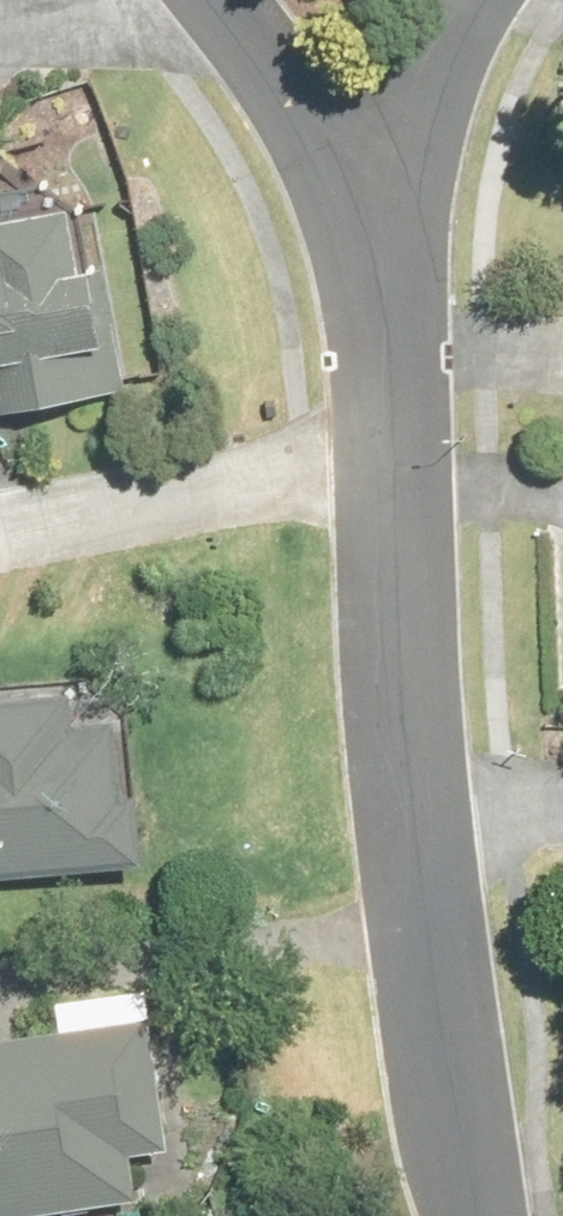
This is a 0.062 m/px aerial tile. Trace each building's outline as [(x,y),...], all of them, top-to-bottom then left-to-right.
[(128,396),(118,346),(105,349),(80,212),(0,226),(0,399),(4,419),(128,396)] [(0,706),(0,878),(149,866),(138,728),(81,732),(79,700),(0,706)] [(0,1047),(0,1215),(44,1215),(140,1202),(133,1154),(168,1149),(145,996),(63,1008),(67,1037),(0,1047)]
